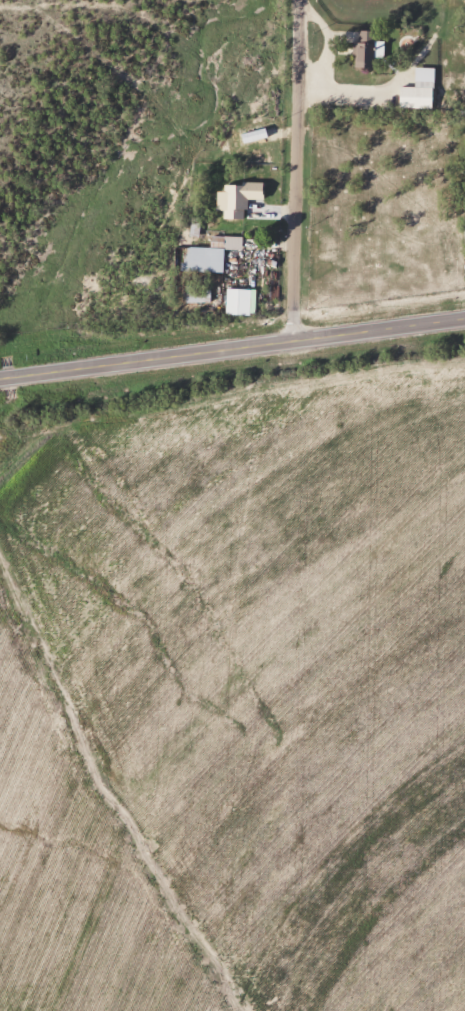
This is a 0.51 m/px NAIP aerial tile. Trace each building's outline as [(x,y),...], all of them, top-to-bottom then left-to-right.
[(353,44),(353,69),(369,69),(369,44),(353,44)] [(396,109),(429,109),(429,88),(396,88),(396,109)] [(242,187),(221,187),(221,219),(242,219),(242,187)] [(180,248),(180,273),(221,273),(221,248),(180,248)] [(208,303),(208,289),(185,289),(185,303),(208,303)] [(250,290),(224,289),(224,316),(250,316),(250,290)]
